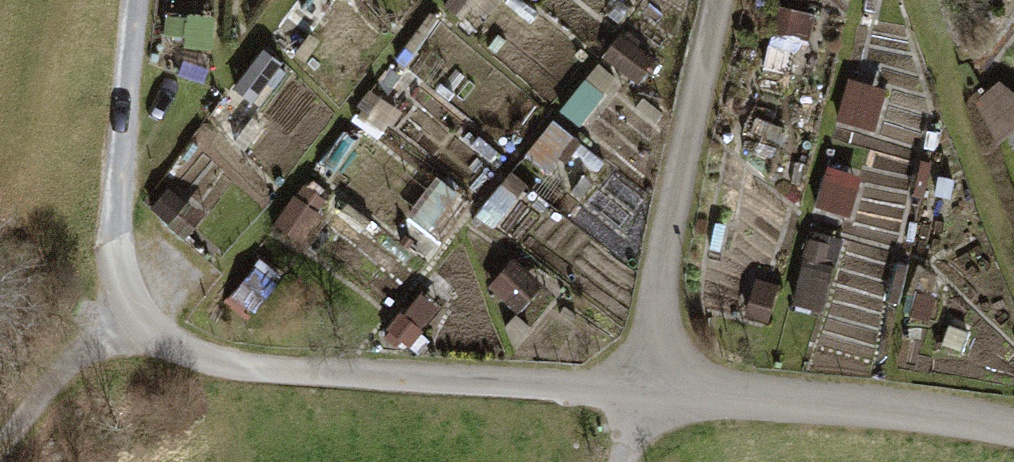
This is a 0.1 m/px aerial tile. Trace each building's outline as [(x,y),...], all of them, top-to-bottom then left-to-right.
[(843,118),(875,122),(879,88),(847,84),(843,118)]
